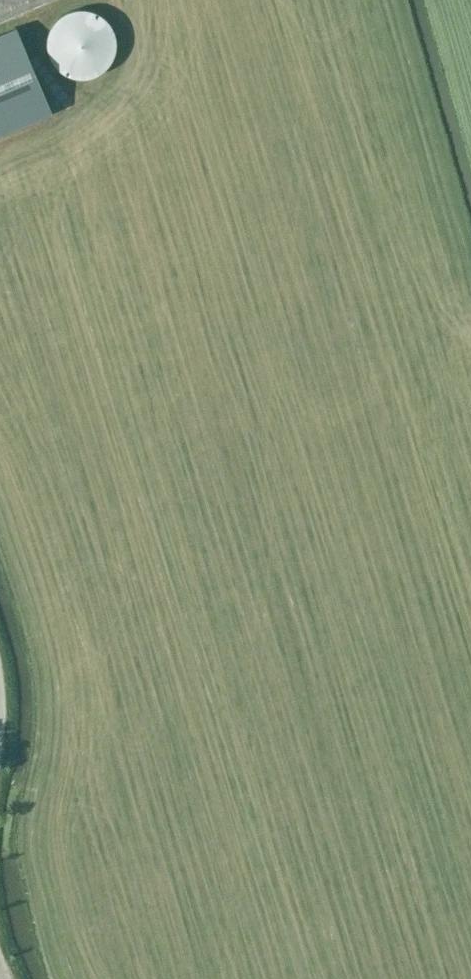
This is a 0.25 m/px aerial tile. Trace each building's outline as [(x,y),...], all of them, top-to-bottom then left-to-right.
[(51,0),(0,0),(0,22),(51,0)] [(52,112),(16,27),(0,34),(0,134),(52,112)] [(49,78),(91,79),(92,53),(77,53),(77,49),(64,49),(64,42),(50,41),(49,78)]
